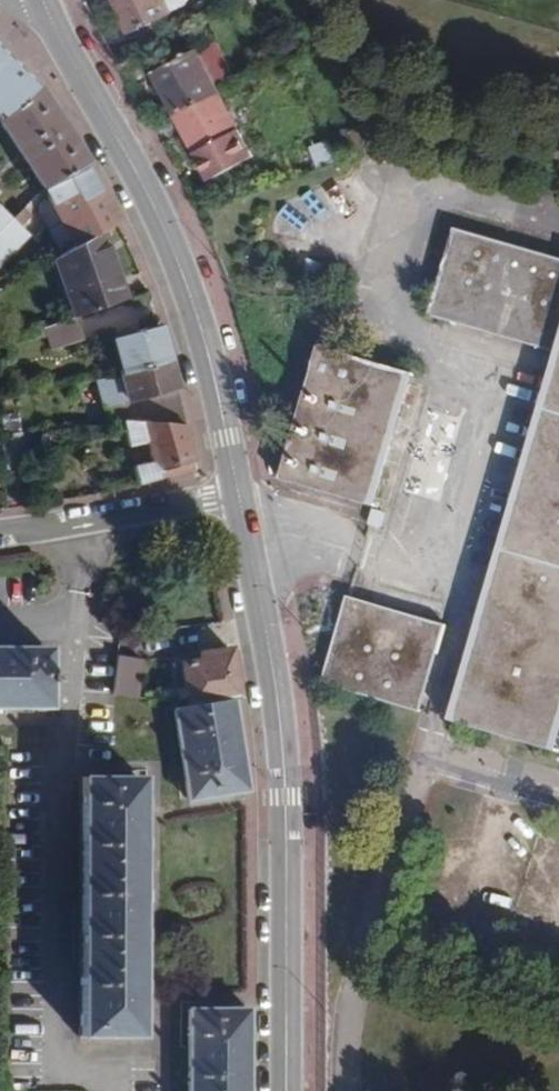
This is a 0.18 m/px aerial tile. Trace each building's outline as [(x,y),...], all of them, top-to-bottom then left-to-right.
[(128,32),(172,13),(166,0),(114,0),(128,32)] [(173,112),(217,90),(196,49),(153,72),(173,112)] [(0,56),(0,117),(35,88),(12,66),(5,59),(0,56)] [(0,117),(0,128),(41,190),(85,165),(59,126),(35,88),(0,117)] [(252,157),(217,90),(173,112),(208,180),(252,157)] [(309,146),(315,165),(331,161),(326,142),(309,146)] [(85,165),(41,190),(74,247),(103,231),(117,224),(102,197),(85,165)] [(11,220),(0,210),(0,231),(11,220)] [(11,220),(0,231),(0,264),(29,236),(11,220)] [(455,230),(431,316),(558,354),(558,261),(455,230)] [(103,231),(74,247),(52,261),(74,318),(126,299),(115,266),(103,231)] [(325,287),(331,268),(307,261),(301,279),(325,287)] [(80,341),(74,318),(42,329),(50,350),(80,341)] [(164,351),(158,327),(111,341),(119,375),(167,363),(164,351)] [(283,480),(371,507),(410,374),(321,347),(283,480)] [(167,363),(119,375),(94,382),(109,423),(122,422),(184,426),(177,400),(167,363)] [(553,750),(558,731),(558,371),(457,722),(553,750)] [(191,453),(184,426),(122,422),(128,446),(146,442),(151,463),(132,467),(134,475),(105,483),(107,494),(195,469),(191,453)] [(381,530),(385,515),(373,511),(369,526),(381,530)] [(323,683),(420,712),(445,627),(347,598),(323,683)] [(180,663),(186,705),(231,700),(238,698),(228,648),(195,653),(195,650),(170,654),(171,663),(180,663)] [(0,650),(0,707),(43,707),(42,650),(0,650)] [(113,694),(138,698),(143,660),(118,657),(113,694)] [(187,800),(246,792),(237,741),(231,700),(186,705),(175,709),(187,800)] [(138,778),(80,778),(80,1035),(136,1036),(137,964),(137,879),(138,822),(138,778)] [(247,1009),(188,1010),(188,1090),(247,1090),(247,1047),(247,1009)]
